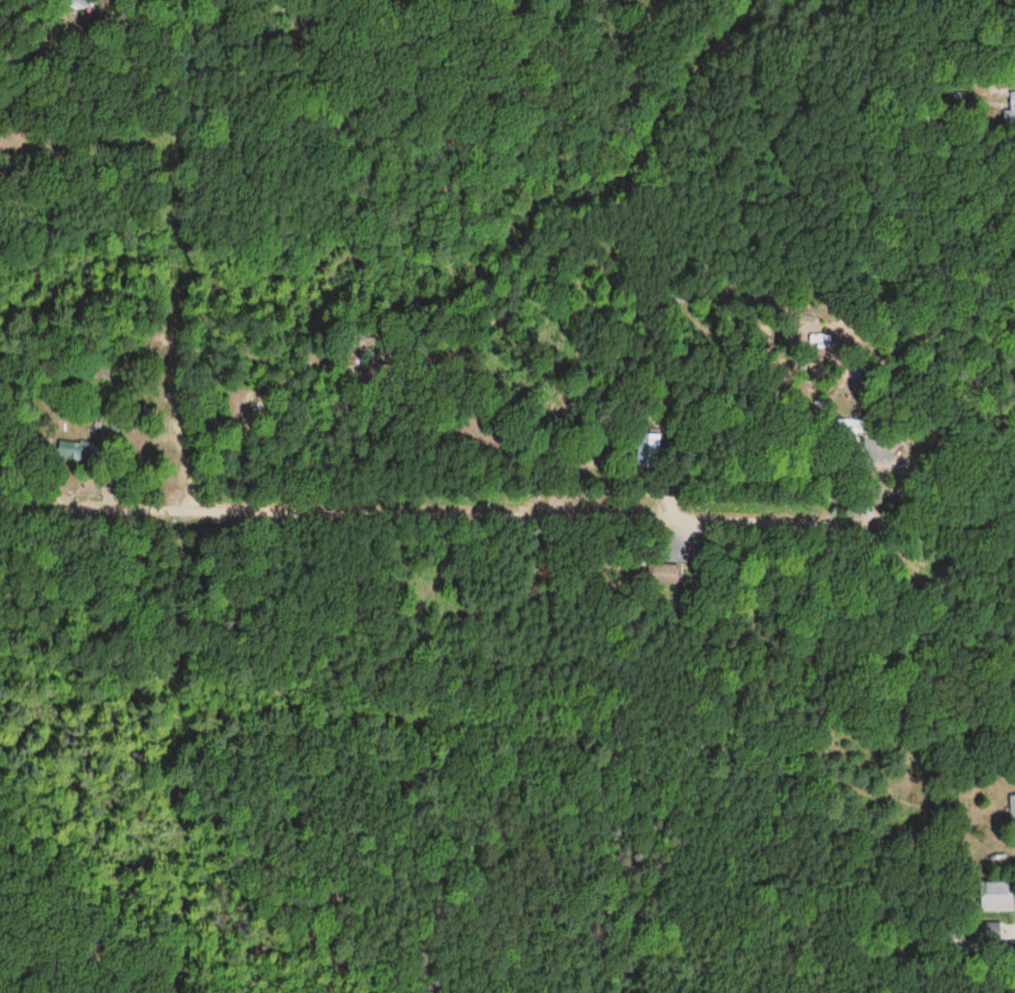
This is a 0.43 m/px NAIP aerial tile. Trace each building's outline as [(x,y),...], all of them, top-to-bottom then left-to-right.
[(1010,92),(1010,111),(1004,111),(1004,123),(1014,123),(1014,92),(1010,92)] [(637,467),(659,468),(660,434),(639,434),(637,467)] [(59,459),(86,459),(86,442),(59,442),(59,459)] [(678,584),(678,564),(646,564),(646,584),(678,584)] [(1011,911),(1011,880),(977,880),(977,911),(1011,911)]
